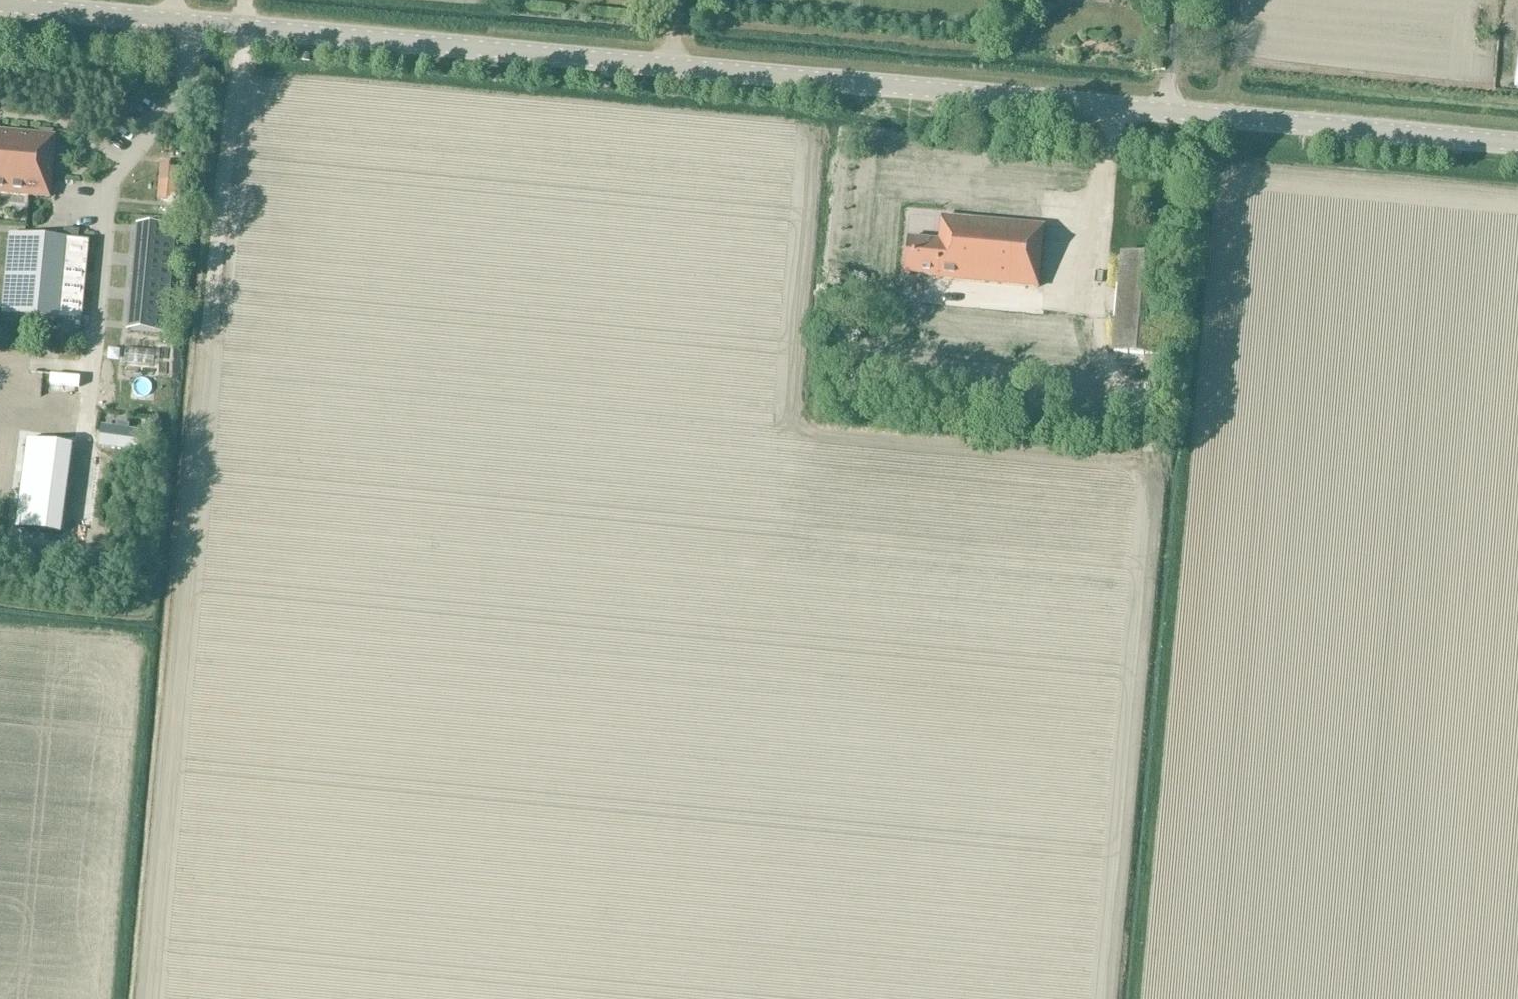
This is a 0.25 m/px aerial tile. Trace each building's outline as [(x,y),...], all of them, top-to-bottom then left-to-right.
[(50,199),(56,136),(0,131),(0,195),(50,199)] [(170,165),(162,164),(158,202),(176,203),(179,171),(169,170),(170,165)] [(907,240),(904,275),(936,278),(936,282),(951,283),(1039,290),(1045,227),(942,218),(940,242),(907,240)] [(139,244),(174,247),(175,229),(141,226),(141,227),(137,226),(136,232),(140,233),(139,244)] [(92,242),(26,236),(8,234),(1,316),(19,318),(84,322),(92,242)] [(172,264),(174,247),(139,244),(138,256),(134,255),(134,261),(172,264)] [(1113,354),(1161,358),(1168,259),(1146,257),(1122,255),(1113,354)] [(172,264),(134,261),(133,267),(137,267),(136,274),(132,274),(132,278),(171,282),(172,264)] [(169,299),(171,282),(132,278),(131,282),(136,283),(135,290),(131,290),(130,295),(169,299)] [(134,301),(133,313),(167,316),(169,299),(130,295),(130,301),(134,301)] [(167,316),(133,313),(132,324),(128,324),(127,330),(131,330),(131,331),(166,334),(167,316)] [(26,434),(48,435),(49,423),(26,422),(26,434)] [(139,452),(142,434),(127,432),(128,426),(118,425),(117,430),(102,428),(100,446),(139,452)] [(61,535),(64,511),(18,505),(15,529),(61,535)]
